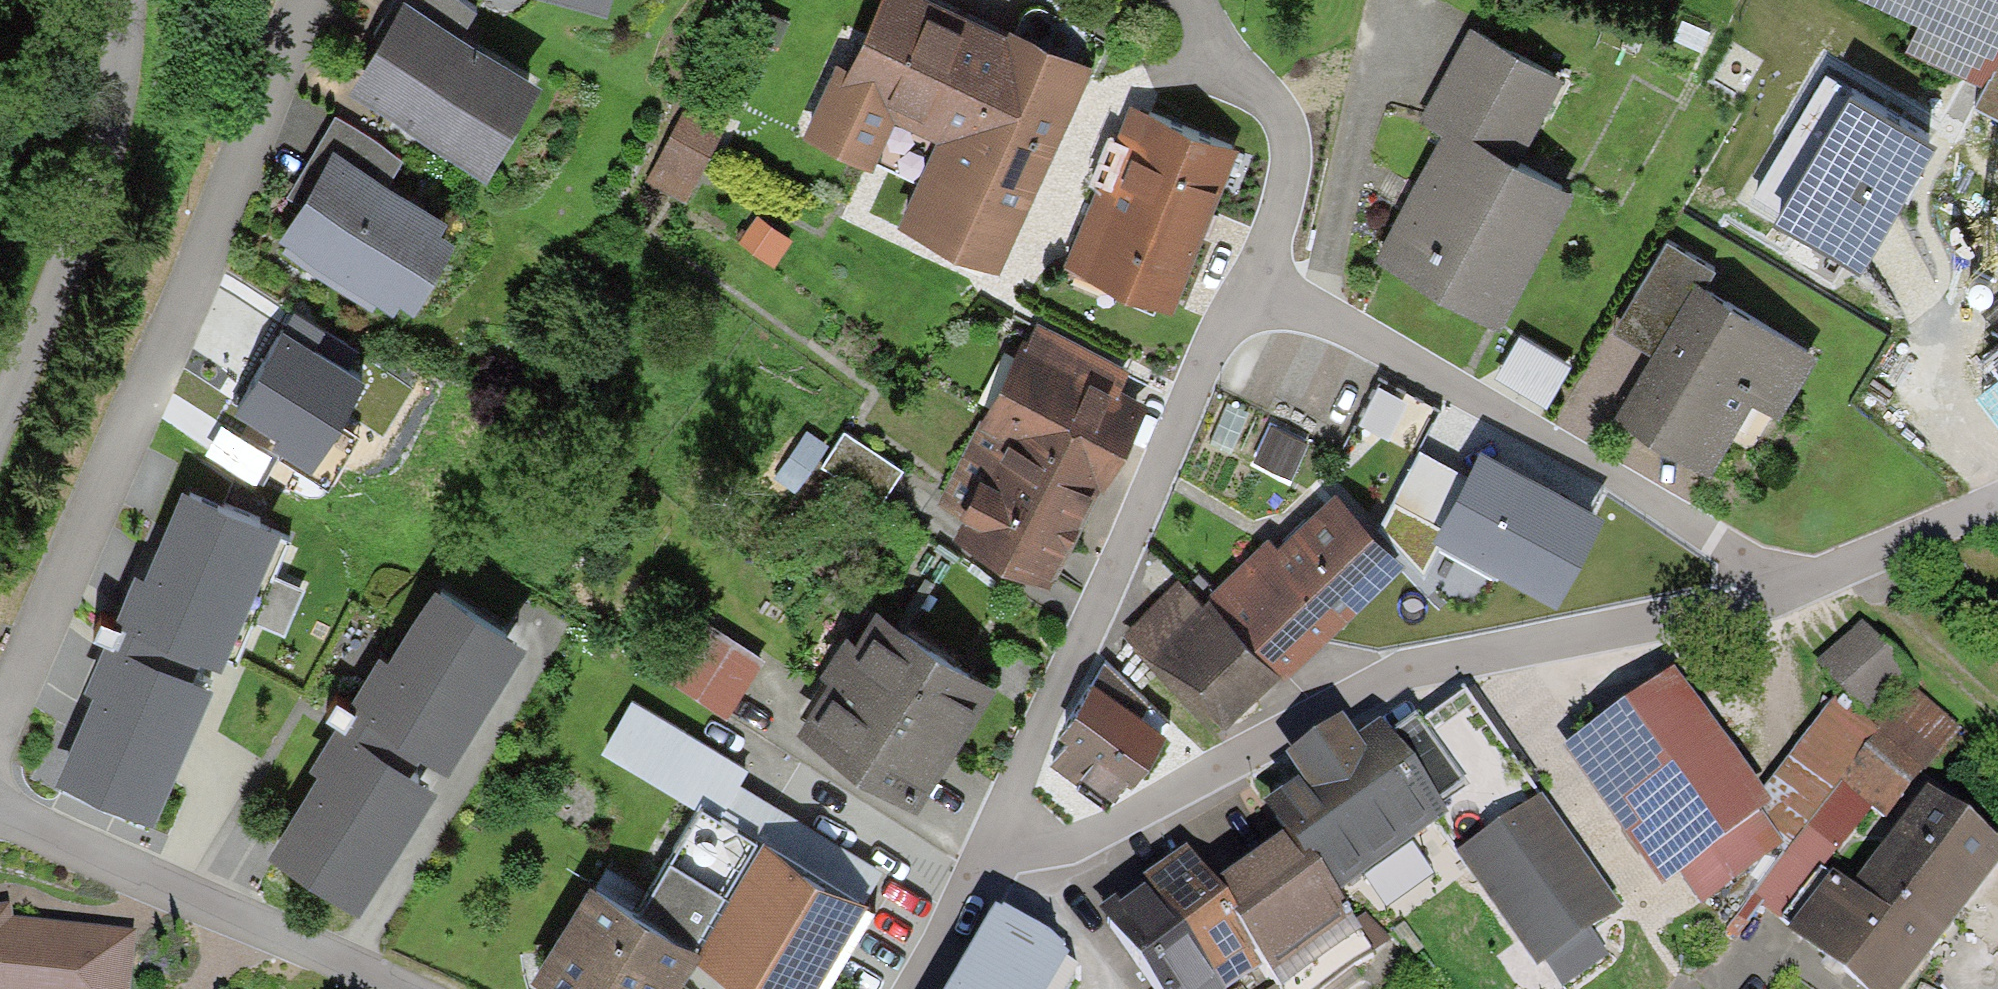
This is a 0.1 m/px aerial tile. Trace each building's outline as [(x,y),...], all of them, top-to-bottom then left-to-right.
[(472,179),(522,86),(446,45),(470,1),(468,0),(373,0),(320,98),(472,179)] [(595,12),(598,0),(547,0),(595,12)] [(989,272),(1084,65),(941,0),(866,0),(824,92),(928,139),(888,226),(989,272)] [(1907,24),(1895,48),(1979,87),(1963,116),(1997,130),(1997,0),(1853,0),(1907,24)] [(1508,170),(1560,77),(1460,22),(1402,126),(1433,142),(1366,263),(1488,331),(1562,199),(1508,170)] [(1936,133),(1828,70),(1754,194),(1862,258),(1936,133)] [(675,209),(725,106),(685,87),(635,190),(675,209)] [(1166,313),(1228,150),(1121,109),(1059,272),(1166,313)] [(260,250),(394,321),(443,230),(374,193),(394,156),(330,121),(260,250)] [(1653,249),(1599,333),(1644,362),(1693,287),(1699,278),(1653,249)] [(1609,421),(1701,477),(1744,407),(1769,422),(1809,358),(1693,287),(1644,362),(1609,421)] [(1009,428),(1095,475),(1125,417),(1096,402),(1117,362),(1024,314),(974,410),(1009,428)] [(294,327),(236,412),(316,466),(374,381),(294,327)] [(1551,408),(1575,367),(1521,336),(1497,378),(1551,408)] [(1997,409),(1997,376),(1982,389),(1997,409)] [(1488,448),(1428,418),(1405,465),(1466,494),(1488,448)] [(1095,475),(1009,428),(949,542),(1037,587),(1095,475)] [(873,509),(895,475),(835,437),(813,471),(873,509)] [(110,632),(207,674),(274,515),(177,474),(110,632)] [(1414,496),(1372,540),(1397,565),(1423,591),(1466,547),(1414,496)] [(1197,601),(1279,683),(1397,565),(1372,540),(1329,497),(1266,560),(1251,546),(1197,601)] [(1279,683),(1197,601),(1169,573),(1104,638),(1214,748),(1279,683)] [(511,638),(419,584),(375,658),(365,653),(300,763),(308,768),(260,851),(354,906),(427,783),(398,766),(409,747),(437,763),(511,638)] [(907,811),(987,683),(862,606),(782,734),(907,811)] [(755,657),(690,613),(650,673),(714,717),(755,657)] [(1750,807),(1745,891),(1788,935),(1785,963),(1827,988),(1907,988),(1997,868),(1997,861),(1925,808),(1856,874),(1804,838),(1828,785),(1888,825),(1955,738),(1861,628),(1813,665),(1834,709),(1750,807)] [(110,632),(46,778),(145,821),(207,674),(110,632)] [(1120,806),(1163,733),(1090,690),(1047,762),(1120,806)] [(1688,923),(1745,891),(1750,807),(1665,691),(1556,761),(1651,904),(1675,892),(1688,923)] [(755,836),(855,897),(873,866),(733,782),(742,767),(661,718),(658,723),(619,700),(595,739),(755,836)] [(1270,840),(1323,918),(1445,842),(1372,725),(1247,803),(1270,840)] [(1527,812),(1445,872),(1525,982),(1608,922),(1527,812)] [(755,836),(684,954),(742,988),(814,988),(866,904),(855,897),(755,836)] [(1270,840),(1202,882),(1258,971),(1269,988),(1310,988),(1351,963),(1323,918),(1270,840)] [(1214,988),(1229,988),(1258,971),(1202,882),(1184,854),(1144,879),(1160,904),(1214,988)] [(630,907),(579,876),(520,972),(548,988),(662,988),(683,953),(689,943),(630,907)] [(1160,904),(1113,933),(1148,988),(1214,988),(1160,904)] [(126,941),(1,926),(1,908),(0,909),(0,988),(121,988),(126,941)] [(941,988),(1052,988),(1064,967),(982,919),(941,988)]
